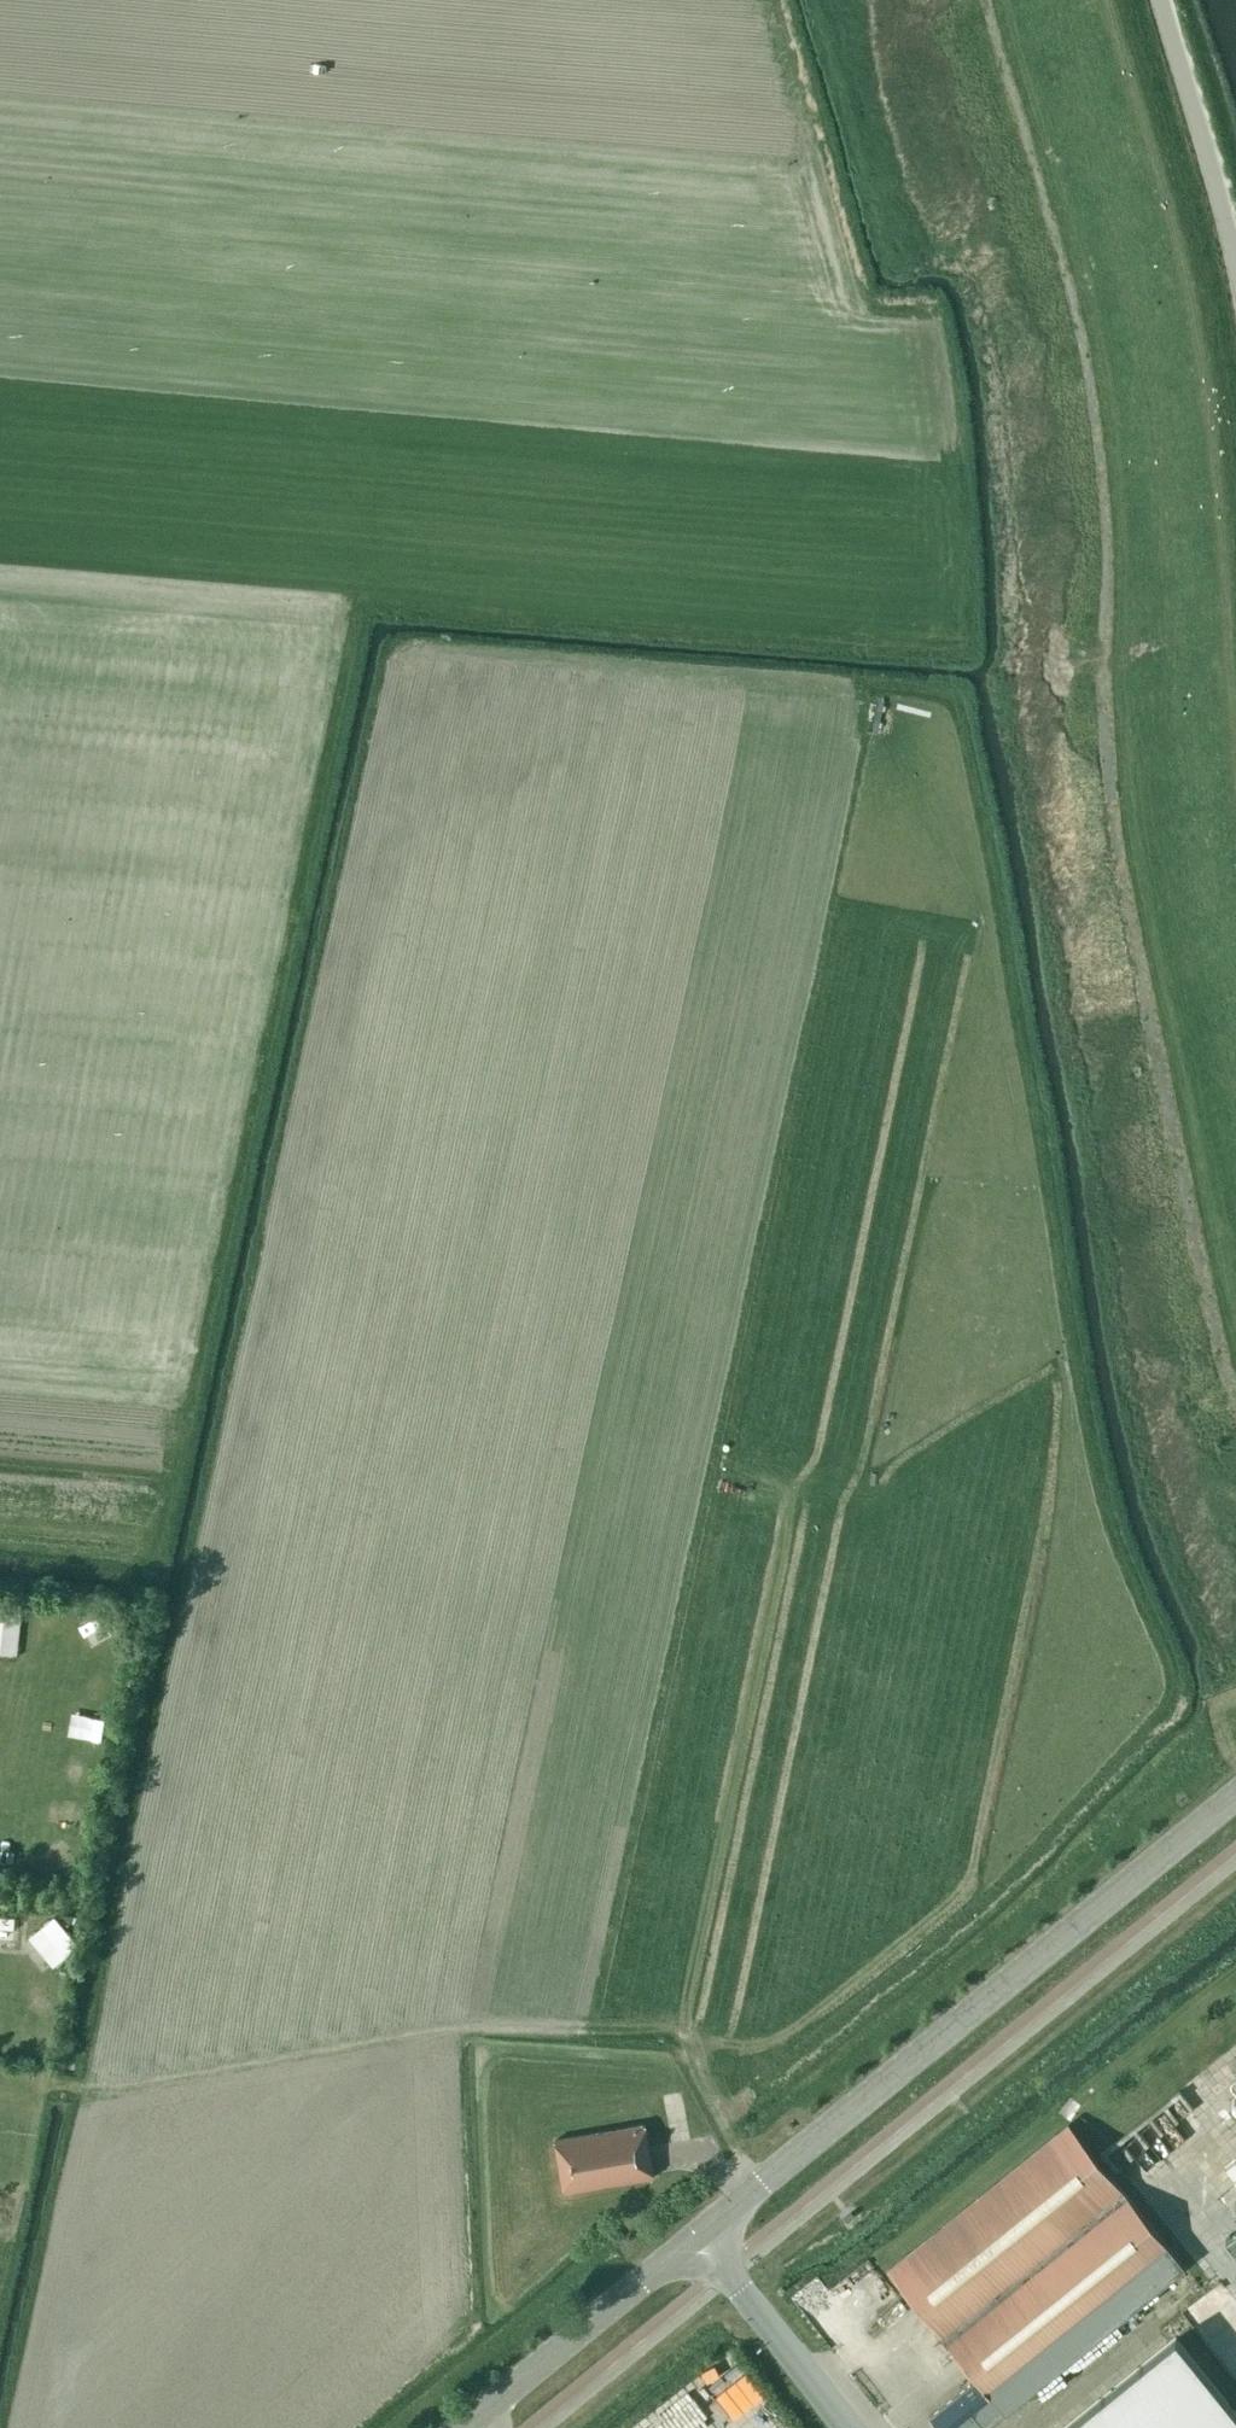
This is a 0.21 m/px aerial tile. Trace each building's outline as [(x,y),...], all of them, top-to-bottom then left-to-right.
[(16,1657),(23,1612),(0,1609),(0,1655),(16,1657)] [(14,1941),(15,1914),(0,1914),(0,1941),(14,1941)] [(54,1916),(28,1937),(53,1968),(79,1947),(54,1916)] [(654,2176),(645,2122),(553,2137),(562,2191),(654,2176)] [(1185,2266),(1068,2123),(888,2269),(975,2376),(927,2414),(939,2427),(983,2427),(1185,2266)] [(1225,2237),(1235,2250),(1235,2228),(1225,2237)] [(1178,2334),(1061,2427),(1235,2427),(1235,2407),(1178,2334)]
